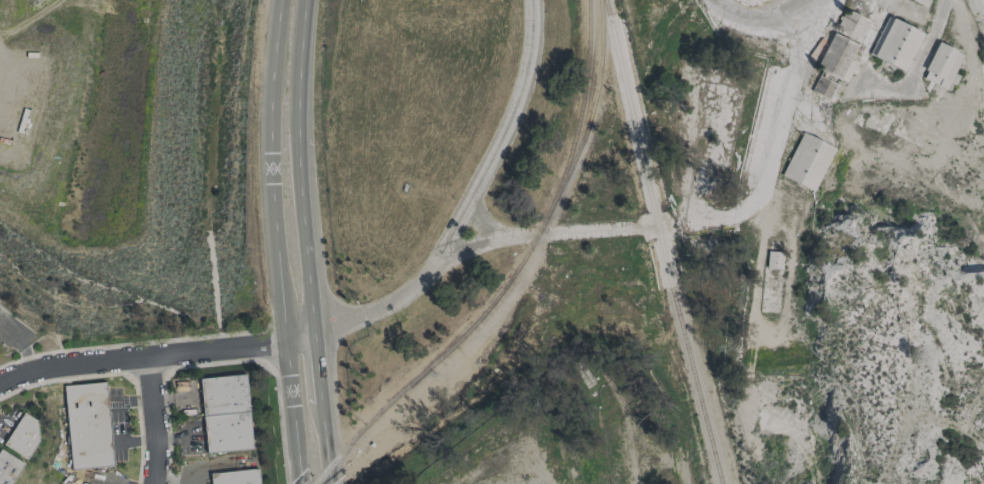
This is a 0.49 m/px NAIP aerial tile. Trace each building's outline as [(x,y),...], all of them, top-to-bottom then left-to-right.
[(859,40),(868,20),(844,8),(834,29),(859,40)] [(868,55),(903,71),(920,32),(886,16),(868,55)] [(856,44),(832,33),(807,91),(829,101),(839,78),(846,81),(854,63),(849,60),(856,44)] [(946,88),(961,54),(937,42),(921,76),(932,81),(946,88)] [(813,192),(834,148),(801,132),(780,176),(813,192)] [(781,268),(782,252),(766,251),(766,268),(781,268)] [(199,378),(205,453),(250,449),(245,374),(199,378)] [(64,385),(69,469),(111,467),(106,382),(64,385)] [(42,422),(19,412),(4,447),(27,457),(42,422)] [(0,450),(0,483),(11,483),(23,463),(0,450)] [(256,469),(210,473),(211,483),(258,483),(256,469)]
